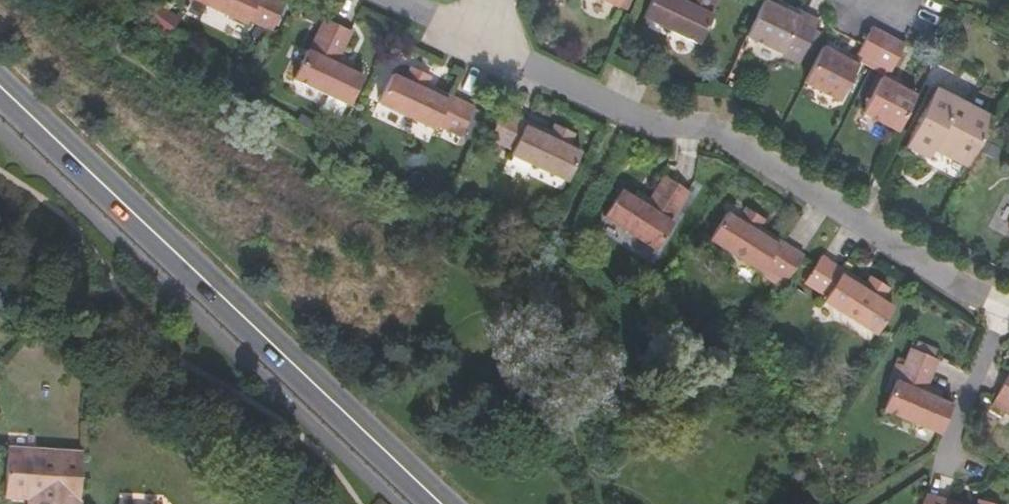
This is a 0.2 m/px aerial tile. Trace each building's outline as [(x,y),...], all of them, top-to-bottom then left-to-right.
[(271,31),(284,3),(279,0),(192,0),(245,25),(247,21),(271,31)] [(696,44),(711,15),(708,13),(714,0),(649,0),(640,17),(696,44)] [(762,1),(745,37),(781,55),(788,41),(802,48),(816,21),(801,13),(798,18),(762,1)] [(291,81),(346,108),(360,80),(343,71),(345,65),(335,60),(348,33),(322,21),(307,53),(305,52),(291,81)] [(862,57),(873,63),(886,38),(871,30),(862,47),(857,55),(862,57)] [(886,38),(873,63),(889,71),(903,46),(900,45),(886,38)] [(821,51),(804,84),(838,102),(855,69),(834,58),(821,51)] [(858,63),(862,57),(857,55),(854,62),(837,53),(834,58),(855,69),(858,63)] [(380,104),(435,131),(437,126),(461,137),(474,111),(435,92),(433,97),(424,92),(430,79),(412,70),(405,83),(393,78),(380,104)] [(859,113),(896,133),(914,98),(878,80),(859,113)] [(905,143),(919,152),(935,121),(949,95),(935,88),(905,143)] [(935,145),(949,152),(973,107),(949,95),(935,121),(919,152),(929,157),(935,145)] [(949,152),(970,163),(983,138),(994,117),(973,107),(949,152)] [(538,136),(540,131),(503,113),(488,140),(511,151),(509,156),(538,170),(565,183),(578,155),(566,149),(572,136),(553,127),(546,140),(538,136)] [(604,217),(657,250),(674,224),(671,223),(690,193),(666,178),(650,202),(641,196),(638,201),(621,191),(604,217)] [(765,267),(788,282),(805,256),(768,232),(765,236),(757,231),(765,219),(748,208),(740,219),(728,212),(711,238),(762,272),(765,267)] [(823,301),(875,335),(892,309),(880,300),(888,288),(871,277),(862,289),(854,284),(857,279),(822,257),(805,283),(825,296),(823,301)] [(917,344),(914,351),(935,360),(938,353),(917,344)] [(882,410),(940,436),(952,406),(934,397),(936,392),(927,387),(937,361),(935,360),(914,351),(911,350),(897,383),(894,382),(882,410)] [(996,398),(1008,406),(1008,375),(996,398)] [(84,453),(11,449),(7,495),(55,498),(54,503),(80,503),(84,453)]
